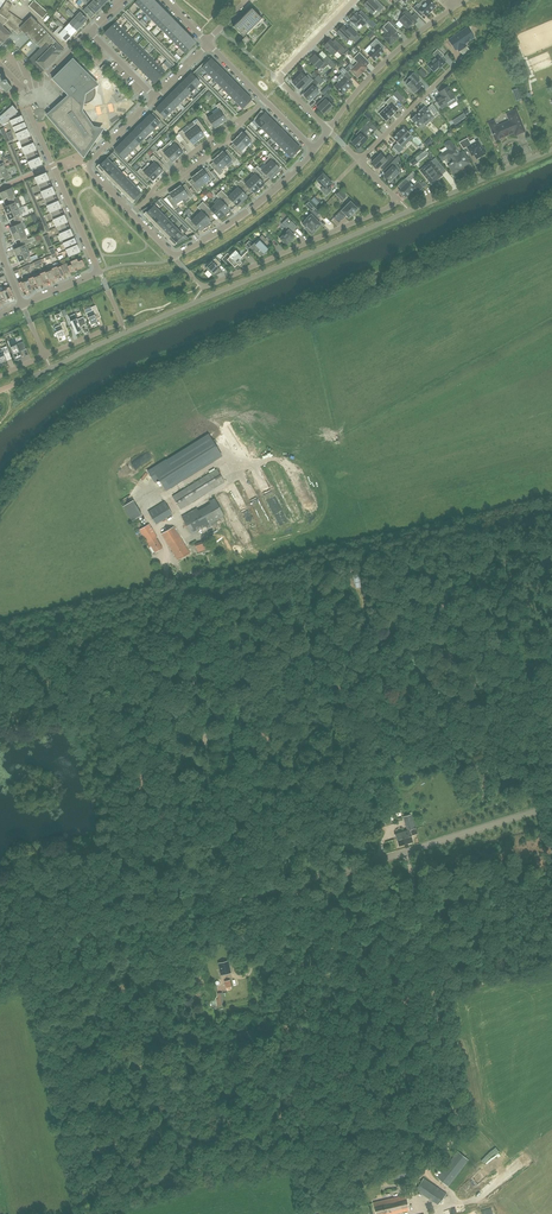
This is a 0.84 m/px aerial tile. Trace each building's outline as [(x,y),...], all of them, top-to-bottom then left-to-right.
[(48,13),(35,1),(34,0),(29,6),(43,19),(48,13)] [(89,5),(96,12),(101,7),(94,0),(89,5)] [(141,8),(150,0),(138,0),(136,2),(141,8)] [(152,0),(150,0),(141,8),(147,14),(156,4),(157,5),(157,4),(156,2),(156,3),(155,1),(154,2),(152,0)] [(201,4),(210,14),(216,9),(208,0),(205,0),(201,4)] [(216,9),(222,3),(219,0),(208,0),(216,9)] [(271,4),(268,6),(275,13),(278,10),(276,8),(281,3),(280,2),(277,0),(267,0),(271,4)] [(311,6),(312,7),(322,17),(327,12),(321,6),(323,3),(320,0),(315,0),(316,1),(311,6)] [(378,2),(376,5),(371,0),(369,0),(363,5),(372,14),(376,10),(379,12),(383,7),(378,2)] [(418,4),(413,8),(418,14),(421,11),(426,16),(435,7),(429,0),(427,0),(420,6),(418,4)] [(200,3),(194,9),(204,20),(210,14),(201,4),(200,3)] [(160,8),(157,5),(156,4),(147,14),(152,19),(162,10),(163,9),(162,8),(160,7),(160,8)] [(84,11),(91,18),(96,12),(89,5),(84,11)] [(4,17),(8,11),(3,7),(0,11),(0,14),(4,17)] [(307,11),(304,13),(309,18),(311,16),(317,22),(322,17),(312,7),(307,11)] [(251,8),(244,15),(233,27),(244,38),(242,40),(246,45),(250,40),(245,35),(255,25),(256,26),(263,20),(251,8)] [(152,19),(158,25),(168,15),(167,14),(166,12),(165,13),(162,10),(152,19)] [(417,22),(412,16),(405,10),(402,13),(404,15),(399,20),(407,29),(412,24),(414,25),(417,22)] [(82,25),(87,20),(80,13),(75,18),(82,25)] [(303,17),(298,22),(308,31),(313,26),(307,20),(309,18),(304,13),(302,16),(303,17)] [(361,23),(364,25),(369,20),(364,14),(361,17),(357,13),(356,15),(355,14),(351,18),(352,19),(350,20),(357,27),(361,23)] [(3,26),(6,23),(19,35),(23,31),(27,35),(28,35),(37,44),(41,48),(32,57),(29,60),(34,65),(33,66),(41,74),(64,50),(56,42),(57,42),(32,16),(25,23),(20,28),(17,26),(14,23),(11,21),(8,19),(4,17),(0,14),(0,24),(3,26)] [(168,15),(158,25),(163,30),(174,20),(173,19),(171,18),(171,19),(168,16),(168,15)] [(70,24),(77,31),(82,25),(75,18),(70,24)] [(174,20),(163,30),(169,36),(179,26),(178,25),(177,24),(176,24),(173,21),(174,20)] [(290,23),(288,26),(290,28),(295,33),(297,30),(303,36),(308,31),(298,22),(297,21),(292,25),(290,23)] [(393,33),(396,30),(388,22),(383,27),(386,31),(387,30),(389,31),(383,37),(390,45),(398,37),(393,33)] [(115,23),(105,33),(106,35),(106,34),(107,36),(108,35),(111,38),(121,29),(115,23)] [(11,35),(3,26),(0,24),(0,46),(11,35)] [(64,29),(71,36),(77,31),(70,24),(67,27),(64,29)] [(180,26),(179,26),(169,36),(174,42),(184,32),(185,31),(184,30),(183,29),(182,30),(179,27),(180,26)] [(349,32),(347,30),(343,26),(337,32),(345,41),(350,37),(352,39),(351,40),(357,34),(352,29),(349,32)] [(289,33),(285,37),(294,46),(298,41),(292,35),(295,33),(290,28),(287,31),(289,33)] [(64,29),(59,35),(66,42),(71,36),(64,29)] [(111,38),(110,39),(111,40),(113,41),(113,40),(116,44),(117,44),(126,34),(121,29),(111,38)] [(471,39),(465,29),(449,40),(456,50),(458,49),(460,52),(465,57),(471,51),(466,47),(464,44),(471,39)] [(187,36),(184,32),(174,42),(180,47),(190,37),(189,36),(188,35),(187,36)] [(117,44),(116,44),(117,46),(118,47),(119,46),(122,49),(132,40),(126,34),(117,44)] [(191,37),(190,37),(180,47),(186,53),(196,43),(195,41),(195,42),(194,40),(193,41),(190,38),(191,37)] [(278,40),(275,43),(280,48),(283,45),(289,51),(294,46),(285,37),(280,42),(278,40)] [(378,46),(381,44),(376,39),(370,46),(373,49),(368,54),(374,61),(384,52),(378,46)] [(122,49),(121,50),(122,51),(124,52),(128,55),(137,45),(132,40),(122,49)] [(337,47),(332,42),(330,40),(324,46),(333,55),(337,51),(341,56),(347,50),(340,44),(337,47)] [(275,47),(270,52),(279,61),(284,56),(278,50),(280,48),(275,43),(273,45),(275,47)] [(28,44),(23,50),(28,55),(34,49),(28,44)] [(128,55),(127,56),(128,57),(129,58),(130,57),(133,60),(143,51),(137,45),(128,55)] [(440,68),(442,66),(446,62),(441,58),(444,55),(438,49),(432,54),(435,57),(427,65),(434,71),(435,70),(436,70),(438,68),(439,67),(440,68)] [(133,60),(132,61),(133,62),(135,63),(139,66),(148,57),(143,51),(133,60)] [(263,55),(261,58),(266,62),(268,60),(274,66),(279,61),(270,52),(266,57),(263,55)] [(367,67),(366,67),(363,63),(365,60),(359,53),(353,59),(358,63),(351,70),(357,77),(361,73),(362,74),(364,71),(367,67)] [(315,55),(310,61),(318,69),(324,69),(328,64),(329,64),(331,61),(326,56),(324,59),(321,61),(317,57),(315,55)] [(139,66),(138,67),(139,68),(140,69),(141,68),(144,71),(144,72),(154,62),(148,57),(139,66)] [(216,64),(216,65),(217,64),(216,64),(214,62),(209,57),(201,66),(202,67),(202,68),(203,69),(204,70),(205,70),(208,72),(208,73),(216,64)] [(81,111),(82,103),(83,103),(84,103),(85,104),(86,104),(87,103),(88,103),(89,103),(90,102),(91,102),(91,101),(92,101),(93,100),(94,99),(94,98),(95,97),(95,96),(95,95),(96,95),(96,94),(96,93),(96,92),(96,91),(96,90),(96,89),(95,89),(95,88),(94,87),(94,86),(98,84),(90,76),(89,78),(73,61),(55,79),(71,95),(55,111),(49,115),(57,124),(57,125),(63,131),(63,132),(70,138),(69,139),(76,145),(75,146),(84,154),(90,145),(91,147),(94,144),(92,141),(99,132),(94,131),(81,111)] [(144,72),(144,71),(143,72),(144,74),(144,73),(146,75),(146,74),(150,77),(159,68),(154,62),(144,72)] [(525,77),(529,75),(524,62),(520,63),(525,77)] [(210,75),(213,78),(221,70),(222,69),(221,69),(219,67),(216,65),(216,64),(208,73),(208,72),(207,73),(208,74),(209,75),(210,75)] [(344,76),(348,73),(343,67),(339,71),(344,76)] [(165,73),(159,68),(150,77),(149,78),(150,79),(151,80),(152,79),(155,83),(165,73)] [(215,80),(218,83),(226,75),(227,74),(226,74),(224,72),(221,70),(213,78),(212,78),(213,79),(214,80),(215,80)] [(187,79),(196,88),(196,87),(198,86),(197,86),(200,82),(191,73),(191,74),(189,76),(190,76),(187,79)] [(304,83),(307,86),(313,80),(308,74),(305,77),(302,73),(293,83),(295,86),(297,89),(298,88),(299,89),(304,83)] [(420,81),(420,80),(413,73),(408,78),(404,82),(407,84),(406,85),(414,93),(421,87),(417,83),(420,81)] [(2,90),(4,89),(7,93),(12,88),(8,82),(5,79),(0,74),(0,88),(2,90)] [(229,77),(226,75),(218,83),(217,83),(218,84),(219,85),(220,85),(223,88),(231,80),(232,79),(231,79),(229,77)] [(335,87),(342,94),(352,84),(345,77),(335,87)] [(196,88),(187,79),(186,78),(186,79),(183,81),(184,82),(182,84),(190,93),(191,93),(191,92),(192,91),(195,88),(196,88)] [(313,80),(307,86),(304,89),(307,91),(304,94),(306,96),(305,97),(308,100),(309,99),(310,101),(313,98),(314,100),(318,96),(317,94),(319,92),(314,87),(319,83),(314,79),(313,80)] [(234,82),(231,80),(223,88),(222,88),(223,89),(224,90),(225,90),(228,93),(227,93),(227,94),(236,85),(237,84),(236,84),(234,82)] [(182,84),(181,83),(181,84),(178,86),(179,87),(177,89),(186,98),(186,97),(187,96),(190,93),(182,84)] [(230,95),(233,98),(241,90),(242,89),(241,89),(239,87),(239,88),(236,85),(227,94),(228,94),(229,95),(230,95)] [(439,97),(435,99),(442,109),(448,105),(446,103),(454,97),(448,87),(446,88),(444,87),(441,90),(442,91),(439,92),(442,96),(440,97),(439,97)] [(171,94),(180,103),(181,103),(181,102),(182,101),(185,98),(186,98),(177,89),(176,88),(176,89),(173,92),(174,92),(172,94),(171,94)] [(244,93),(241,90),(233,98),(232,98),(233,99),(234,100),(235,100),(238,103),(237,104),(247,94),(246,94),(244,92),(244,93)] [(209,101),(214,95),(210,91),(205,98),(209,101)] [(171,94),(172,94),(171,93),(171,94),(169,96),(169,97),(167,99),(176,108),(176,107),(177,106),(180,103),(171,94)] [(320,100),(323,103),(318,108),(324,114),(326,112),(327,113),(331,110),(330,108),(333,105),(327,99),(328,98),(330,96),(327,93),(320,100)] [(247,94),(237,104),(238,104),(239,106),(240,105),(244,110),(255,104),(251,100),(252,99),(249,97),(249,98),(246,95),(247,94)] [(404,98),(400,94),(396,97),(398,100),(401,102),(404,98)] [(379,114),(386,121),(398,109),(394,104),(396,102),(391,97),(385,102),(388,105),(379,114)] [(176,108),(167,99),(166,99),(164,101),(164,102),(162,104),(171,113),(171,112),(172,111),(175,108),(176,108)] [(221,113),(225,110),(220,103),(216,106),(220,111),(214,115),(221,125),(227,121),(221,113)] [(429,119),(428,119),(427,118),(431,114),(435,117),(439,113),(432,103),(427,109),(424,106),(419,111),(420,112),(416,115),(411,119),(419,127),(423,123),(424,124),(429,119)] [(11,121),(22,117),(22,116),(11,104),(7,107),(6,106),(3,108),(4,110),(0,113),(0,121),(3,125),(11,121)] [(155,111),(163,120),(164,118),(165,118),(166,118),(167,116),(170,113),(171,113),(162,104),(161,104),(159,106),(159,107),(155,111)] [(261,110),(254,119),(260,125),(259,126),(260,127),(261,128),(262,127),(261,127),(270,119),(267,116),(267,115),(265,113),(266,113),(265,113),(261,110)] [(507,135),(514,132),(515,136),(525,131),(516,110),(507,114),(510,121),(496,127),(494,121),(489,123),(493,134),(493,135),(494,135),(496,140),(504,136),(507,134),(507,135)] [(145,119),(146,120),(155,129),(154,128),(157,125),(158,126),(159,124),(159,125),(160,124),(159,123),(161,121),(153,113),(148,118),(147,117),(145,119)] [(221,125),(214,115),(208,119),(205,113),(201,116),(206,123),(209,120),(215,129),(221,125)] [(24,123),(22,117),(11,121),(19,141),(31,136),(30,136),(27,130),(28,129),(27,130),(25,123),(24,123)] [(261,127),(262,127),(265,130),(264,131),(265,132),(266,133),(267,132),(266,132),(275,124),(272,121),(273,120),(270,118),(271,118),(270,118),(270,119),(261,127)] [(190,129),(192,131),(199,141),(204,136),(202,133),(198,128),(202,126),(202,125),(197,119),(193,122),(195,125),(190,129)] [(140,124),(150,134),(149,133),(152,130),(153,131),(154,129),(154,130),(155,129),(146,120),(143,123),(142,122),(140,124)] [(358,137),(356,138),(356,139),(355,138),(353,140),(354,141),(352,143),(353,144),(356,147),(358,149),(367,140),(362,135),(365,132),(366,133),(367,131),(370,127),(374,132),(377,129),(369,121),(356,134),(358,137)] [(266,132),(267,132),(270,135),(269,136),(270,137),(271,138),(272,137),(271,137),(280,129),(277,126),(278,125),(275,123),(276,123),(275,123),(275,124),(266,132)] [(149,135),(150,134),(140,124),(141,125),(138,128),(137,127),(135,129),(145,139),(144,138),(147,135),(148,136),(149,134),(149,135)] [(10,141),(4,128),(0,130),(6,143),(10,141)] [(271,137),(272,137),(275,140),(274,141),(275,142),(276,143),(277,142),(276,142),(285,134),(282,131),(283,130),(280,128),(281,128),(280,128),(280,129),(271,137)] [(404,149),(403,148),(400,145),(411,134),(404,128),(400,131),(396,134),(397,135),(393,139),(397,143),(393,147),(399,153),(404,149)] [(144,140),(145,139),(135,129),(135,130),(133,133),(132,132),(130,134),(139,144),(140,144),(139,143),(142,140),(142,141),(144,139),(144,140)] [(187,137),(191,142),(193,145),(199,141),(192,131),(190,129),(184,133),(182,130),(179,133),(184,140),(187,137)] [(237,137),(246,145),(250,140),(253,143),(257,140),(251,134),(247,137),(242,132),(237,137)] [(290,139),(287,136),(288,136),(285,133),(286,133),(285,133),(285,134),(276,142),(277,142),(280,145),(279,146),(280,147),(281,148),(282,147),(281,147),(290,139)] [(139,145),(139,144),(130,134),(130,135),(128,138),(127,137),(125,139),(125,140),(126,140),(134,148),(137,145),(137,146),(139,144),(139,145)] [(23,148),(33,144),(33,143),(34,142),(33,143),(30,136),(31,136),(19,141),(23,148)] [(177,146),(180,143),(175,136),(171,140),(175,144),(170,149),(178,158),(179,158),(178,158),(183,153),(177,146)] [(238,147),(234,151),(241,157),(244,153),(241,150),(246,145),(237,137),(232,142),(238,147)] [(290,138),(290,139),(281,147),(282,147),(285,150),(284,151),(285,152),(286,153),(287,152),(286,152),(295,144),(292,141),(293,141),(290,138),(291,138),(290,138)] [(429,146),(435,142),(432,138),(426,142),(429,146)] [(459,142),(463,149),(464,149),(463,148),(466,147),(467,147),(472,155),(474,154),(476,159),(486,154),(485,153),(486,152),(484,148),(482,148),(478,141),(471,145),(468,138),(459,142)] [(120,144),(120,145),(129,153),(132,150),(132,151),(134,149),(134,150),(135,149),(134,148),(126,140),(125,140),(123,143),(122,142),(120,144)] [(463,151),(459,153),(454,146),(450,141),(449,141),(445,143),(445,145),(448,150),(440,155),(440,156),(442,160),(444,160),(447,158),(451,163),(448,165),(448,166),(449,166),(454,173),(456,174),(459,171),(459,170),(465,166),(470,163),(463,151)] [(295,143),(295,144),(286,152),(287,152),(290,155),(289,156),(290,157),(291,158),(292,157),(293,159),(301,150),(297,146),(298,146),(295,143),(296,143),(295,143)] [(36,150),(33,144),(23,148),(25,155),(37,150),(36,150)] [(130,154),(129,153),(120,145),(118,148),(117,147),(115,149),(123,158),(127,155),(127,156),(129,154),(129,155),(130,154)] [(166,155),(170,159),(173,162),(178,158),(170,149),(165,153),(161,149),(157,152),(163,158),(166,155)] [(37,150),(25,155),(29,162),(39,158),(39,157),(40,156),(39,157),(36,150),(37,150)] [(228,157),(224,152),(223,151),(218,156),(217,155),(217,156),(225,165),(231,160),(233,163),(237,160),(231,154),(228,157)] [(267,166),(276,175),(281,171),(280,171),(279,171),(280,169),(273,162),(276,160),(270,153),(267,156),(272,161),(267,166)] [(381,166),(384,169),(394,159),(389,154),(385,159),(381,154),(378,156),(376,155),(372,159),(374,160),(372,163),(373,164),(372,165),(375,168),(376,167),(378,169),(381,166)] [(156,164),(160,161),(154,155),(150,159),(155,163),(150,168),(159,177),(159,176),(163,171),(156,164)] [(225,165),(217,156),(212,160),(217,166),(214,169),(220,176),(223,172),(220,169),(225,165)] [(39,158),(29,162),(32,169),(42,165),(42,164),(43,164),(42,164),(39,158)] [(420,171),(422,172),(421,172),(431,185),(443,175),(442,174),(445,171),(442,167),(435,158),(432,162),(431,161),(425,167),(420,171)] [(112,164),(107,159),(98,167),(103,172),(112,164)] [(387,172),(386,173),(384,175),(386,177),(385,178),(388,181),(389,180),(390,181),(393,179),(394,181),(398,177),(397,175),(399,173),(393,167),(394,166),(391,163),(384,169),(387,172)] [(108,177),(116,169),(112,164),(103,172),(108,177)] [(137,172),(143,178),(147,174),(154,181),(158,177),(159,177),(150,168),(147,165),(142,170),(141,168),(137,172)] [(272,179),(276,175),(267,166),(262,171),(257,166),(255,169),(254,167),(261,175),(263,172),(270,179),(272,178),(272,179)] [(261,175),(254,167),(251,170),(256,175),(251,180),(260,189),(265,186),(264,185),(264,186),(263,184),(264,183),(257,176),(260,174),(261,175)] [(0,172),(0,179),(4,177),(5,181),(12,178),(11,174),(10,175),(7,169),(0,172)] [(113,182),(121,173),(116,169),(108,177),(113,182)] [(207,175),(203,170),(202,169),(197,173),(204,183),(210,178),(212,182),(216,179),(211,172),(207,175)] [(38,185),(50,180),(49,180),(46,173),(35,178),(38,185)] [(118,186),(126,178),(121,173),(113,182),(118,186)] [(204,183),(197,173),(196,173),(197,173),(191,178),(196,184),(192,186),(198,193),(201,190),(199,187),(204,183)] [(326,177),(323,173),(321,176),(317,180),(324,187),(321,190),(326,195),(332,190),(329,187),(332,183),(326,177)] [(122,191),(131,183),(126,178),(118,186),(122,191)] [(406,178),(402,182),(405,184),(399,190),(401,192),(400,193),(403,196),(404,195),(406,197),(415,188),(418,191),(420,190),(420,191),(424,187),(418,181),(413,186),(406,178)] [(50,180),(38,185),(42,192),(52,188),(52,187),(53,186),(52,186),(49,180),(50,180)] [(256,193),(260,189),(251,180),(246,184),(241,180),(239,182),(237,181),(244,189),(247,186),(254,193),(255,192),(256,193)] [(234,193),(244,203),(248,199),(247,199),(246,198),(247,196),(240,189),(243,187),(244,189),(237,181),(234,183),(238,188),(234,193)] [(127,196),(135,188),(131,183),(122,191),(127,196)] [(175,189),(182,199),(187,195),(190,199),(194,196),(189,189),(185,192),(181,185),(175,189)] [(9,201),(16,198),(11,188),(0,193),(3,199),(7,197),(9,201)] [(52,188),(42,192),(44,199),(56,194),(55,194),(52,188)] [(142,195),(140,193),(135,188),(127,196),(135,204),(142,195)] [(174,200),(170,202),(175,209),(178,207),(176,203),(182,199),(175,189),(169,193),(174,200)] [(225,199),(227,196),(221,190),(219,193),(225,199)] [(216,205),(226,215),(231,212),(230,212),(228,210),(229,209),(227,207),(222,202),(225,199),(219,193),(216,196),(221,200),(216,205)] [(239,206),(244,203),(234,193),(229,198),(237,206),(238,205),(239,206)] [(56,194),(44,199),(48,206),(58,202),(58,201),(59,200),(58,200),(55,194),(56,194)] [(19,196),(16,198),(9,201),(10,205),(4,208),(7,214),(19,208),(24,206),(19,196)] [(58,202),(48,206),(50,213),(62,208),(61,208),(58,202)] [(200,205),(206,211),(209,208),(203,202),(200,205)] [(315,230),(321,224),(315,218),(316,216),(317,217),(321,214),(309,202),(305,205),(311,211),(309,213),(311,215),(305,220),(306,221),(302,224),(306,227),(307,226),(312,231),(314,229),(315,230)] [(340,213),(339,212),(336,215),(341,220),(344,217),(344,216),(345,215),(349,218),(352,215),(354,212),(358,209),(357,208),(358,207),(354,204),(353,205),(350,202),(342,211),(340,213)] [(142,211),(145,214),(150,219),(159,211),(152,204),(142,211)] [(197,217),(207,227),(212,224),(209,221),(210,220),(203,213),(206,211),(200,205),(197,207),(202,212),(197,217)] [(226,215),(216,205),(211,210),(219,219),(220,217),(221,218),(221,219),(226,215)] [(19,208),(7,214),(9,220),(13,218),(15,222),(22,219),(23,218),(19,208)] [(62,208),(50,213),(54,220),(64,216),(64,215),(65,214),(64,215),(61,208),(62,208)] [(155,224),(163,216),(159,211),(150,219),(155,224)] [(64,216),(54,220),(57,227),(68,222),(67,222),(64,216)] [(160,229),(168,221),(163,216),(155,224),(160,229)] [(202,230),(203,230),(207,227),(197,217),(192,222),(188,217),(185,220),(191,226),(194,223),(201,230),(202,229),(203,230),(202,230)] [(22,219),(15,222),(16,225),(10,228),(13,234),(24,229),(21,223),(23,222),(22,219)] [(165,234),(173,226),(168,221),(160,229),(165,234)] [(68,222),(57,227),(60,234),(70,230),(70,229),(71,228),(70,229),(67,222),(68,222)] [(291,233),(295,229),(289,224),(285,228),(288,231),(284,235),(283,233),(279,237),(286,245),(295,236),(291,233)] [(169,239),(178,230),(173,226),(165,234),(169,239)] [(24,229),(13,234),(15,240),(19,239),(21,242),(28,239),(24,229)] [(63,241),(73,237),(73,236),(74,236),(73,236),(70,230),(60,234),(63,241)] [(178,230),(169,239),(174,244),(183,235),(178,230)] [(260,240),(260,241),(257,243),(255,242),(253,244),(249,240),(245,244),(249,249),(251,247),(255,250),(254,250),(254,251),(255,250),(257,251),(257,252),(261,256),(267,253),(265,251),(268,248),(266,246),(270,243),(262,235),(263,237),(260,240)] [(34,237),(28,239),(21,242),(23,246),(14,250),(17,256),(29,250),(26,245),(35,241),(34,237)] [(67,250),(78,245),(77,245),(74,239),(64,243),(67,250)] [(69,257),(80,252),(81,252),(80,252),(77,246),(78,245),(67,250),(69,257)] [(29,250),(17,256),(19,262),(23,260),(25,264),(32,261),(28,251),(29,251),(29,250)] [(229,258),(226,255),(222,259),(227,265),(230,262),(235,267),(238,264),(238,265),(239,265),(240,265),(240,264),(241,264),(241,263),(241,262),(241,261),(239,260),(248,251),(247,251),(241,257),(236,251),(229,258)] [(205,268),(210,273),(214,276),(220,273),(221,271),(216,266),(219,262),(216,258),(205,264),(206,267),(205,268)] [(61,266),(64,273),(70,271),(71,273),(75,270),(75,269),(77,268),(78,269),(85,266),(82,260),(78,262),(77,259),(61,266)] [(54,266),(58,276),(61,275),(61,277),(65,275),(64,273),(61,266),(60,263),(54,266)] [(48,269),(53,280),(56,279),(55,277),(58,276),(54,266),(48,269)] [(53,280),(48,269),(42,271),(46,281),(49,280),(49,282),(53,280)] [(36,274),(41,285),(44,284),(44,282),(46,281),(42,271),(36,274)] [(30,276),(34,286),(37,285),(38,287),(41,285),(36,274),(30,276)] [(30,276),(24,279),(29,290),(33,289),(32,288),(34,286),(30,276)] [(18,281),(22,292),(25,290),(26,292),(29,290),(24,279),(18,281)] [(9,285),(3,288),(8,300),(11,298),(10,297),(13,296),(9,285)] [(99,324),(97,319),(94,314),(99,312),(96,305),(91,307),(92,310),(86,313),(92,327),(99,324)] [(68,317),(76,334),(79,333),(80,334),(83,331),(80,327),(83,325),(86,324),(87,324),(83,317),(77,319),(75,314),(68,317)] [(66,338),(65,336),(63,330),(67,328),(64,322),(61,323),(61,325),(55,327),(57,332),(56,332),(56,333),(55,333),(57,337),(58,337),(60,341),(66,338)] [(26,349),(23,342),(10,347),(16,360),(23,357),(20,351),(26,349)] [(10,354),(7,346),(1,348),(2,351),(0,352),(0,364),(1,366),(8,364),(4,356),(10,354)] [(217,469),(208,475),(173,497),(181,509),(225,482),(217,469)] [(191,534),(207,525),(224,516),(215,499),(209,502),(211,504),(198,511),(197,509),(182,517),(191,534)] [(133,521),(143,516),(136,500),(125,505),(133,521)] [(156,524),(172,514),(164,501),(148,512),(156,524)] [(155,552),(162,548),(157,539),(158,538),(149,524),(140,530),(150,546),(151,545),(155,552)] [(177,560),(189,553),(173,527),(162,534),(177,560)] [(197,546),(199,553),(213,548),(210,541),(197,546)] [(408,830),(395,834),(399,846),(413,842),(411,835),(417,833),(413,821),(411,814),(404,817),(408,830)] [(221,974),(230,972),(228,961),(219,963),(221,974)] [(449,1186),(469,1160),(458,1151),(438,1177),(449,1186)] [(380,1181),(412,1175),(410,1165),(389,1170),(389,1172),(379,1174),(380,1181)] [(438,1204),(447,1193),(425,1178),(417,1189),(438,1204)] [(410,1210),(406,1195),(375,1202),(377,1213),(391,1213),(410,1210)]
